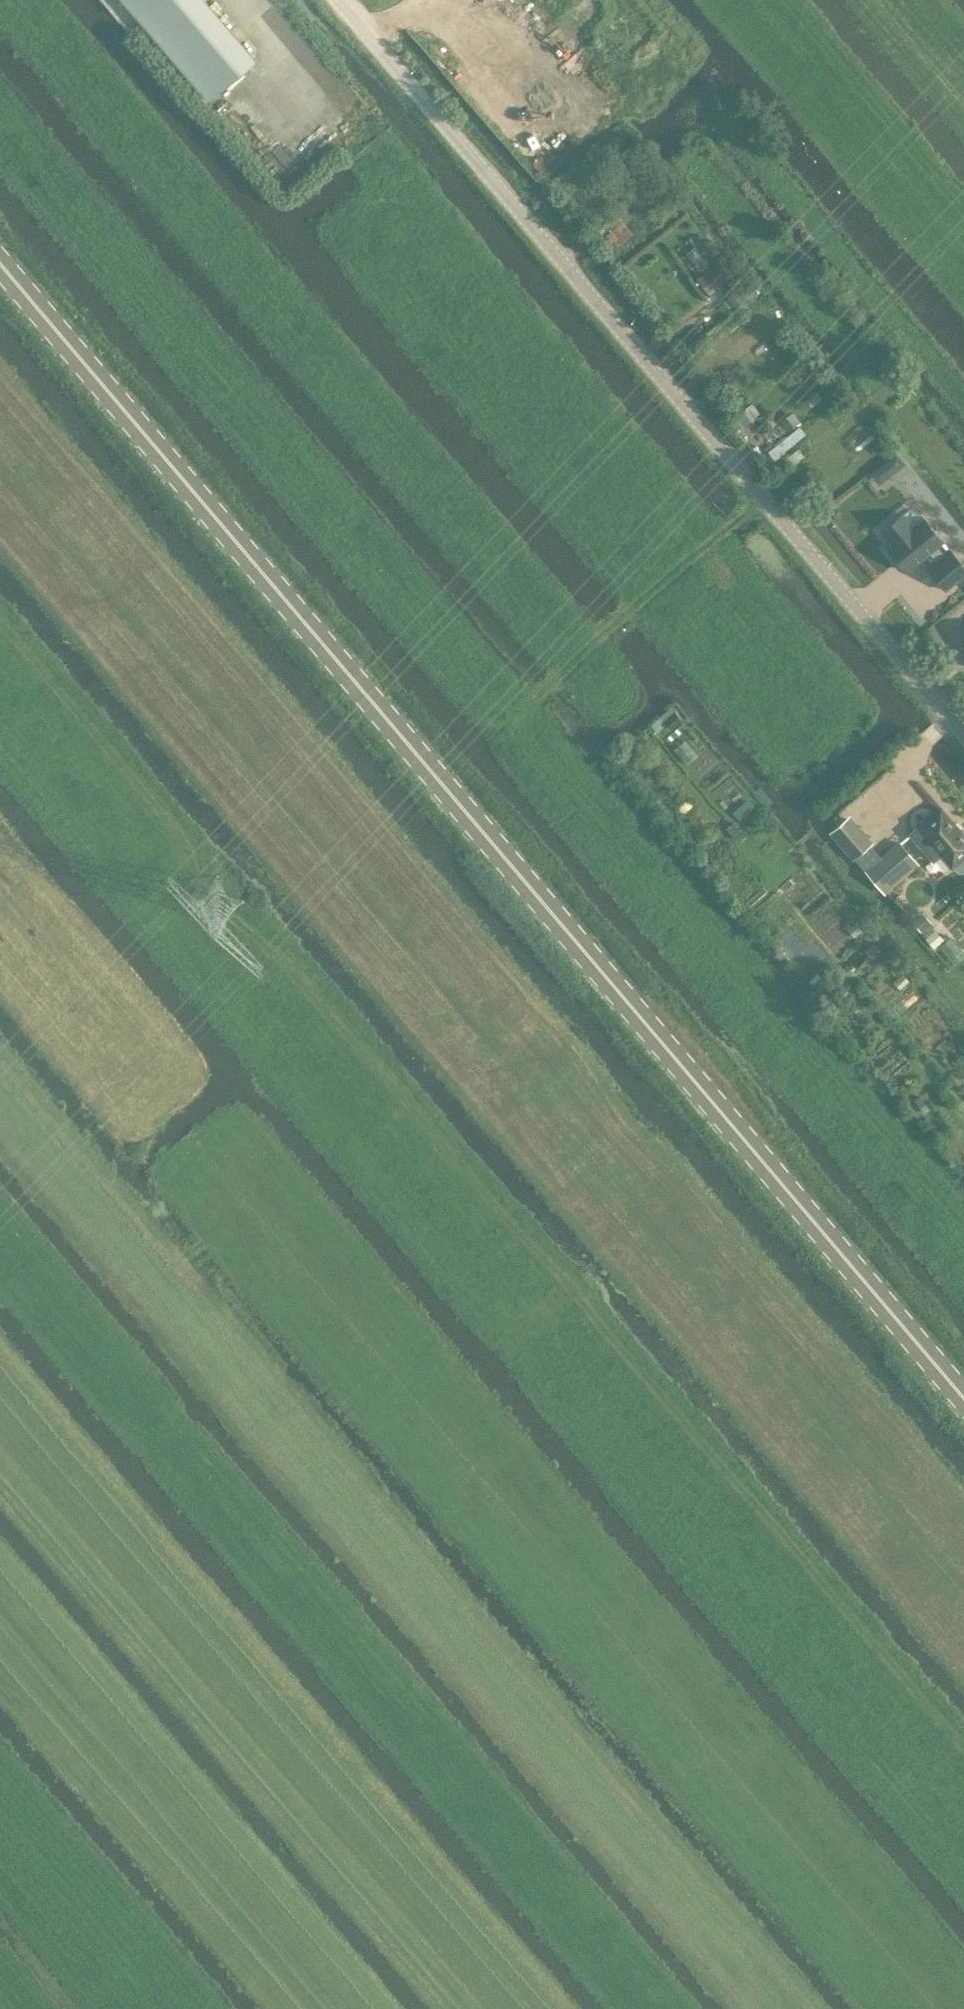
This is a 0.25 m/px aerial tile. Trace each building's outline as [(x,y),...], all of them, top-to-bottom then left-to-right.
[(209,100),(255,60),(204,0),(123,0),(209,100)] [(720,260),(697,278),(710,293),(732,276),(720,260)] [(882,530),(893,544),(888,548),(907,570),(930,551),(938,561),(929,569),(945,589),(963,574),(963,565),(951,549),(945,554),(938,546),(944,541),(924,517),(914,504),(903,513),(882,530)] [(910,833),(933,859),(941,853),(952,867),(954,865),(958,870),(962,870),(963,868),(963,834),(941,807),(918,826),(910,833)] [(849,815),(829,831),(853,859),(872,842),(849,815)] [(900,842),(867,871),(883,889),(916,861),(900,842)]
